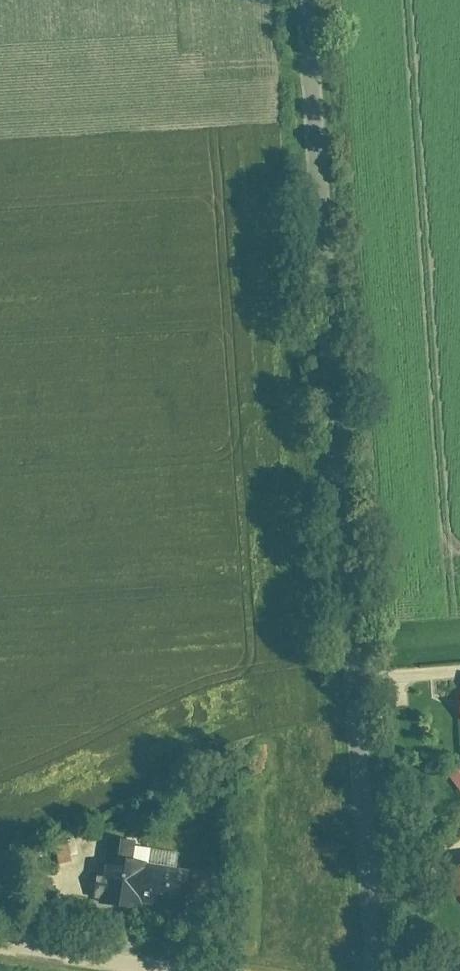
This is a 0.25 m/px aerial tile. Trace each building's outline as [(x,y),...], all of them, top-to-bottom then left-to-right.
[(450,809),(459,799),(459,763),(432,791),(450,809)] [(113,850),(111,902),(178,906),(181,853),(113,850)] [(445,873),(459,892),(459,862),(445,873)] [(183,904),(221,906),(223,870),(185,868),(183,904)]
